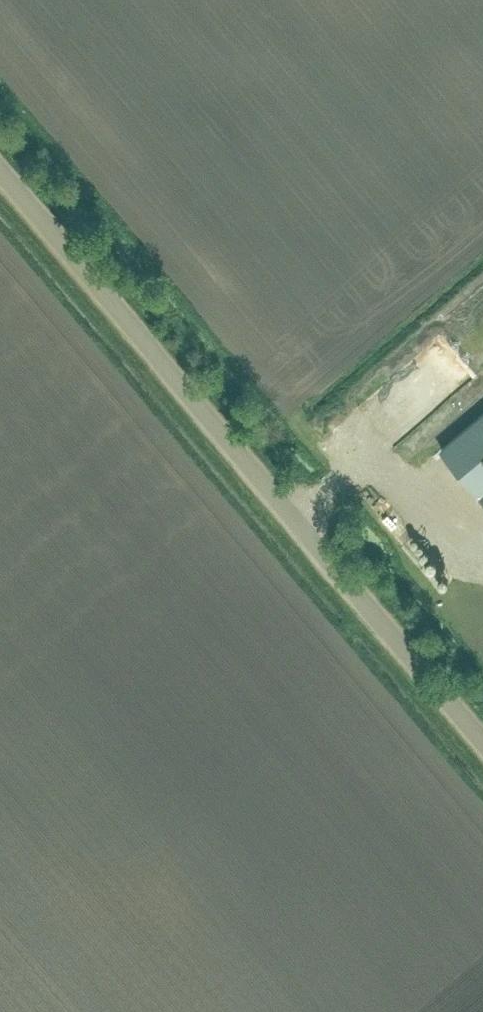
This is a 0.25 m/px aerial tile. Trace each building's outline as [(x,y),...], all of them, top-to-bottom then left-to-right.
[(480,493),(482,490),(482,412),(441,447),(480,493)] [(338,454),(338,444),(316,445),(317,454),(338,454)]
